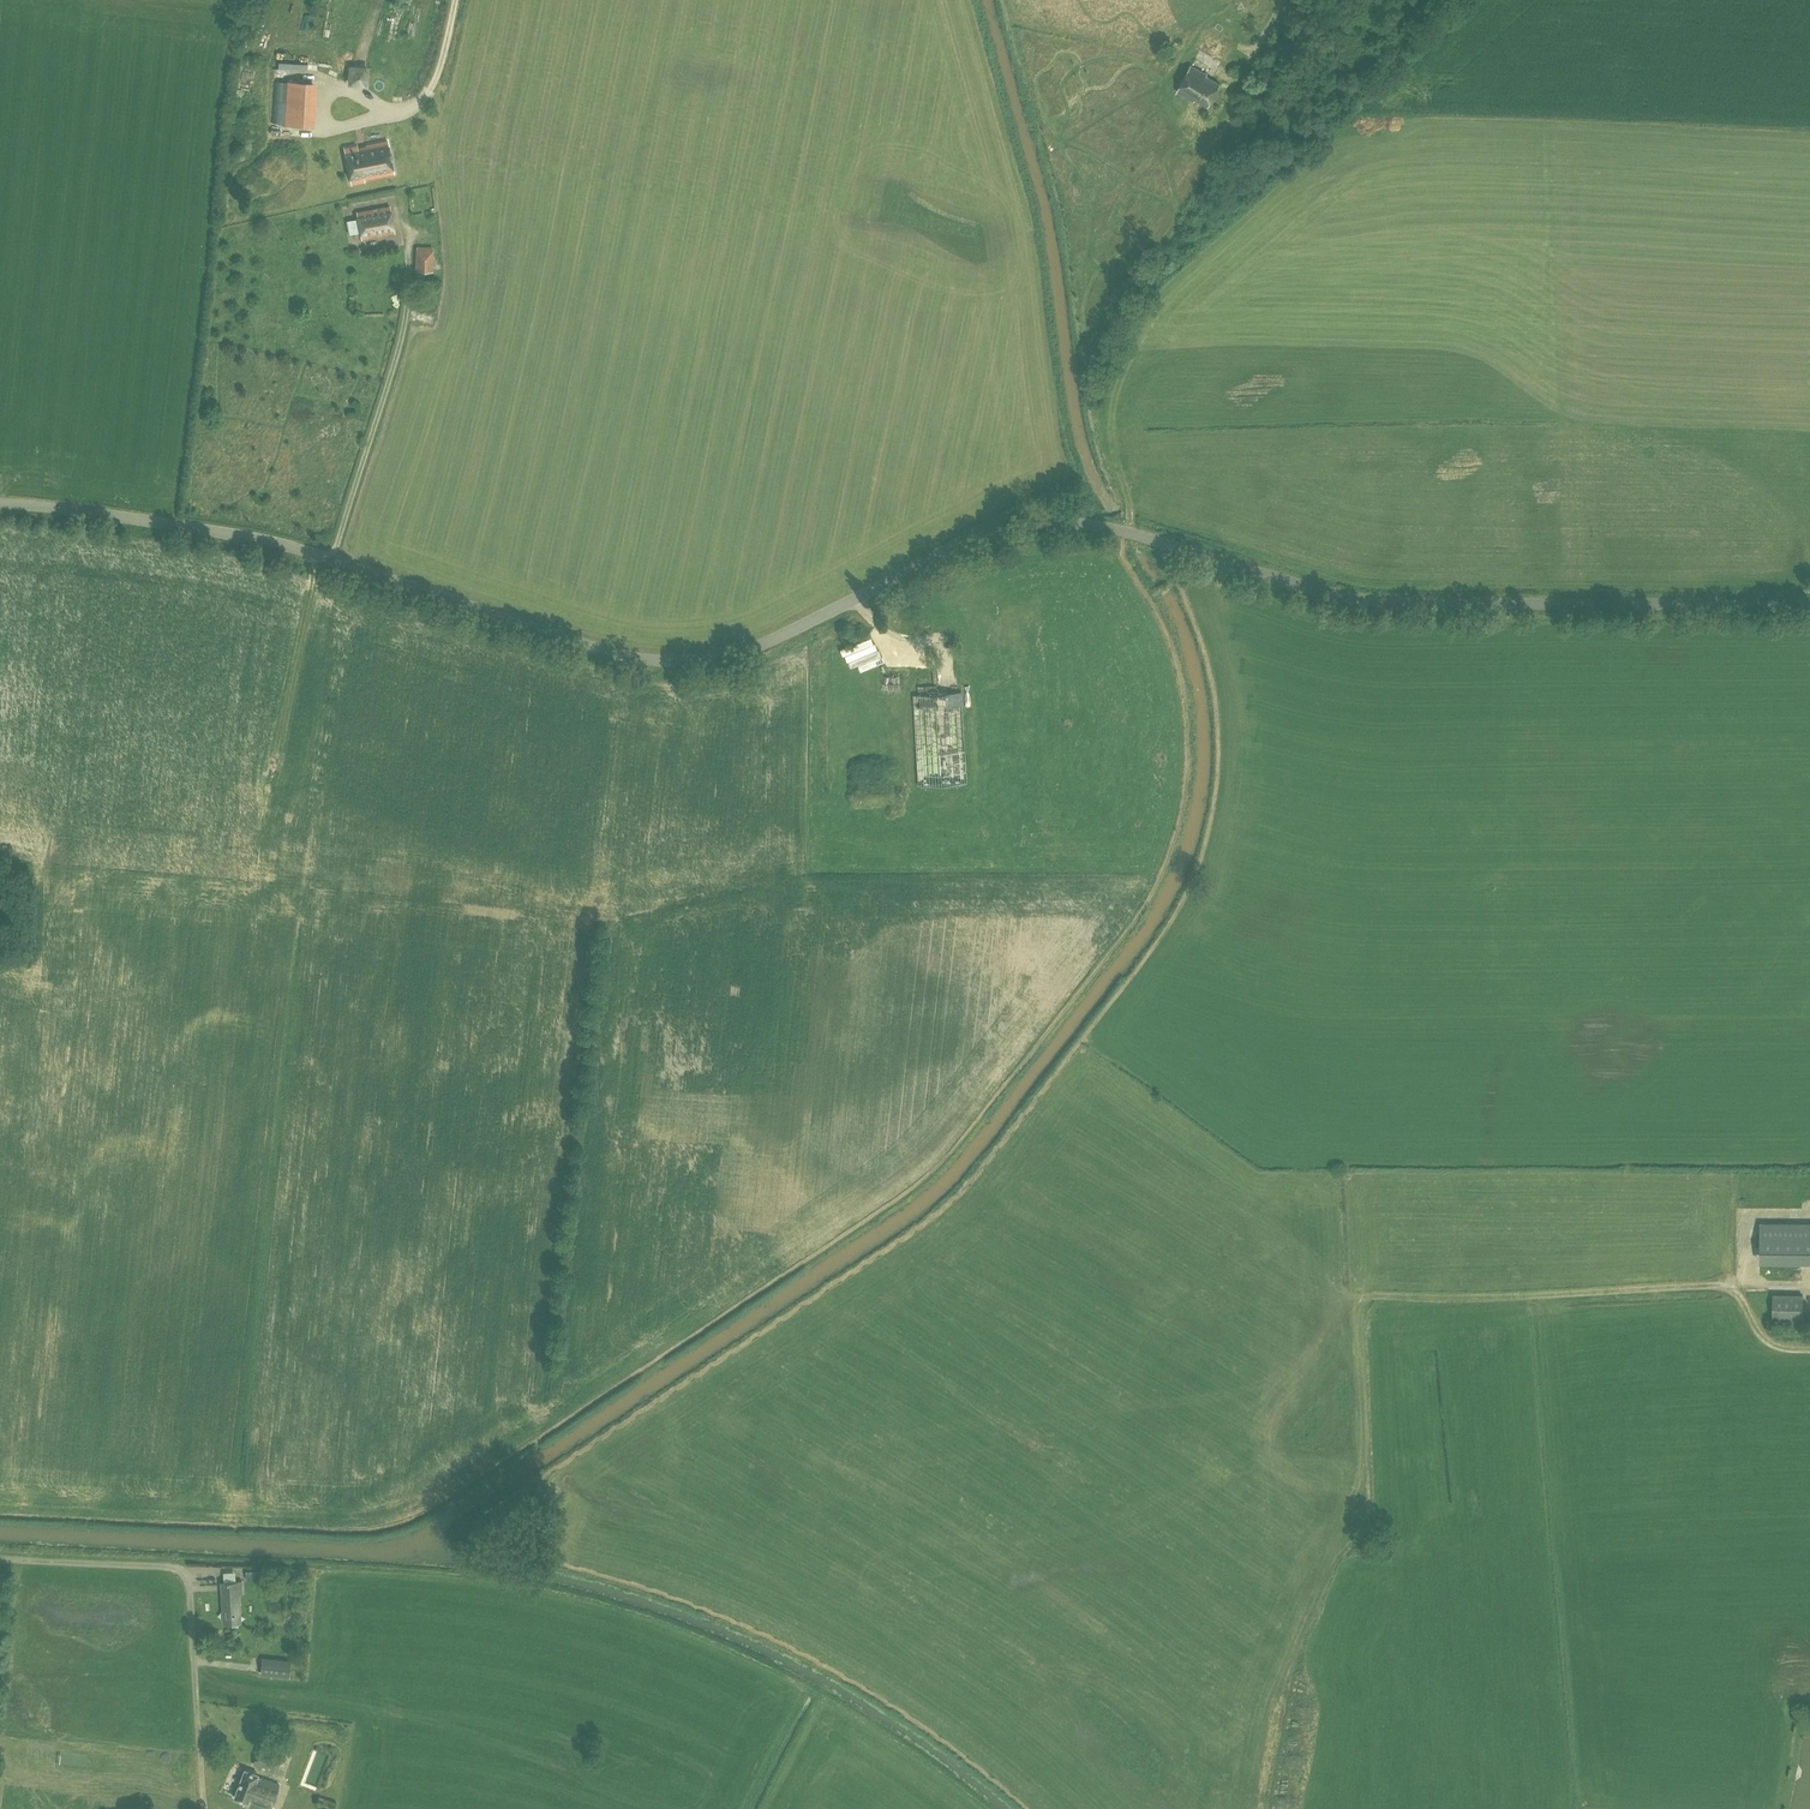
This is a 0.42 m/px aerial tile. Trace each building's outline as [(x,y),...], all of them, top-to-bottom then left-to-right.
[(1249,7),(1264,16),(1271,4),(1266,0),(1254,0),(1249,7)] [(329,25),(327,38),(334,39),(336,26),(329,25)] [(348,85),(369,86),(370,65),(349,64),(348,85)] [(1198,74),(1181,65),(1171,84),(1164,106),(1158,108),(1156,112),(1172,121),(1198,74)] [(290,82),(287,124),(309,126),(312,83),(290,82)] [(345,147),(352,184),(368,181),(368,178),(395,173),(388,139),(359,145),(359,144),(345,147)] [(356,216),(360,236),(361,235),(362,239),(396,233),(395,229),(396,228),(392,210),(391,210),(390,205),(376,207),(377,209),(374,209),(374,208),(357,211),(358,216),(356,216)] [(417,270),(433,271),(433,248),(417,248),(417,270)] [(851,637),(857,663),(886,656),(880,630),(851,637)] [(921,783),(944,783),(944,763),(934,763),(934,755),(920,755),(921,783)] [(1720,1210),(1711,1211),(1713,1240),(1725,1239),(1723,1218),(1720,1218),(1720,1210)] [(1760,1222),(1759,1261),(1809,1262),(1809,1223),(1760,1222)] [(1774,1313),(1801,1313),(1801,1296),(1774,1296),(1774,1313)] [(246,1571),(246,1579),(263,1579),(263,1570),(246,1571)] [(224,1623),(241,1622),(239,1593),(242,1593),(242,1580),(221,1582),(224,1623)] [(261,1674),(289,1677),(291,1660),(262,1657),(261,1674)] [(253,1765),(275,1773),(281,1755),(259,1747),(253,1765)] [(236,1796),(247,1801),(248,1800),(270,1808),(278,1785),(256,1777),(257,1775),(245,1771),(236,1796)] [(328,1808),(334,1808),(336,1802),(319,1796),(316,1804),(328,1808)]
